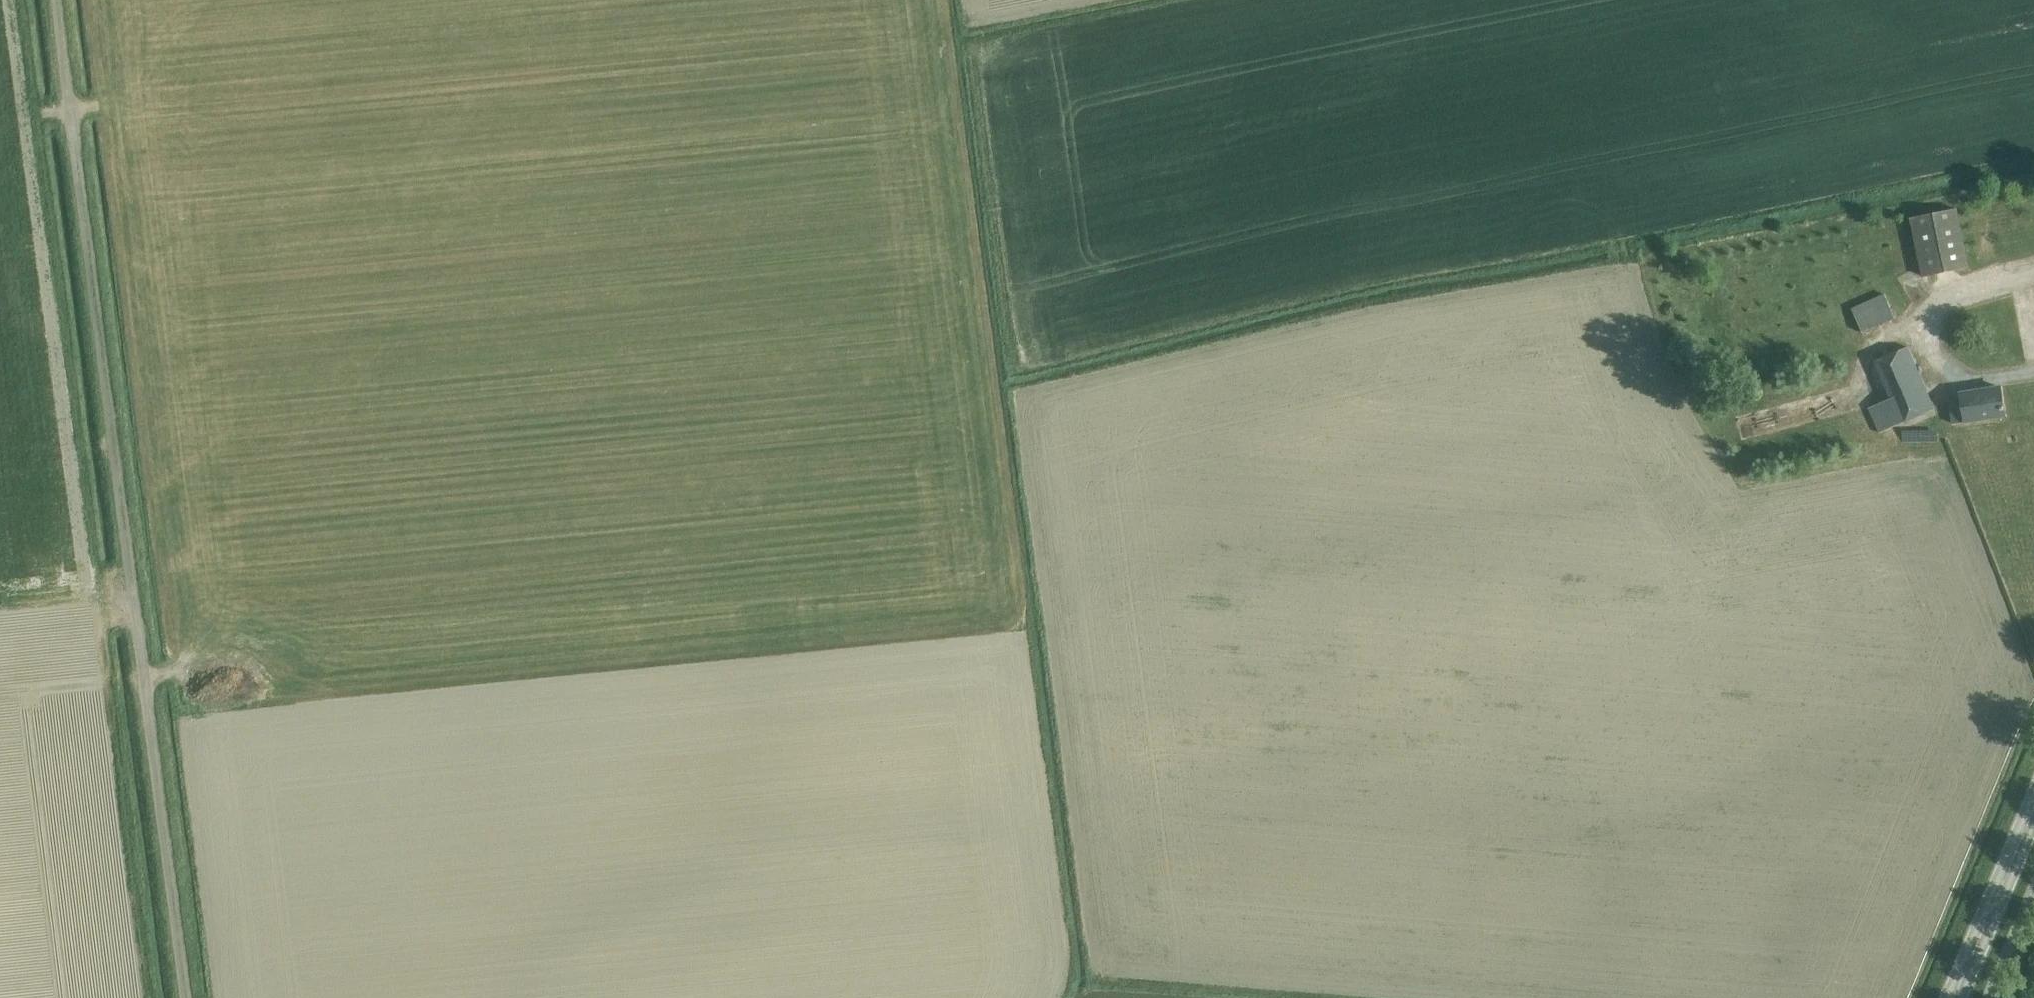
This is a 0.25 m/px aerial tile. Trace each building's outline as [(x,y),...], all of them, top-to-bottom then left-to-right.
[(1911,219),(1923,278),(1969,269),(1957,210),(1911,219)] [(1885,297),(1852,311),(1861,334),(1894,320),(1885,297)] [(1931,410),(1906,349),(1873,363),(1888,401),(1867,410),(1877,433),(1931,410)] [(1963,397),(1952,399),(1955,422),(1966,420),(1967,421),(2006,415),(2006,414),(2002,388),(2002,387),(1962,393),(1963,397)]
